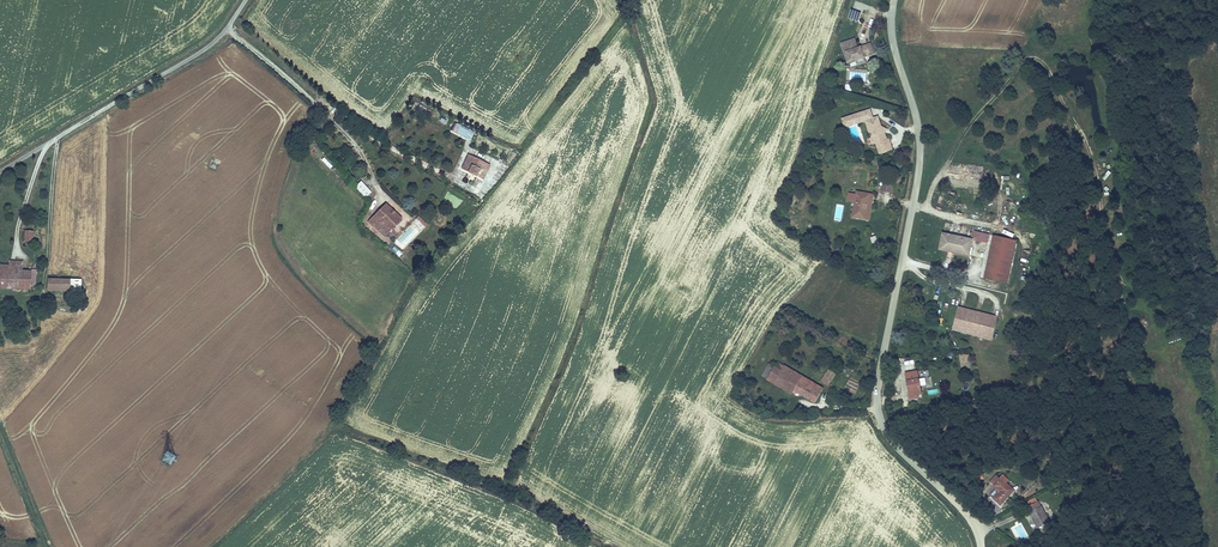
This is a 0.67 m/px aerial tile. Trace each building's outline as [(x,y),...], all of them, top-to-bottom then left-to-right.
[(870,52),(867,44),(858,47),(855,38),(847,40),(848,43),(843,45),(845,52),(848,51),(851,59),(855,58),(857,64),(865,61),(863,55),(870,52)] [(871,108),(846,116),(848,124),(866,119),(873,142),(878,141),(882,140),(886,152),(895,149),(891,137),(889,138),(884,122),(881,123),(878,114),(873,116),(871,108)] [(455,132),(470,141),(474,134),(458,126),(455,132)] [(882,140),(878,141),(881,153),(886,152),(882,140)] [(484,179),(491,165),(468,154),(462,168),(484,179)] [(891,181),(882,179),(880,189),(888,191),(891,181)] [(372,192),(361,181),(355,187),(365,198),(372,192)] [(856,191),(851,215),(864,217),(868,193),(856,191)] [(402,218),(386,203),(371,218),(388,234),(402,218)] [(419,215),(416,218),(425,227),(428,224),(419,215)] [(388,234),(371,218),(368,222),(384,238),(388,234)] [(34,230),(25,230),(24,241),(33,242),(34,230)] [(991,233),(976,230),(974,238),(989,241),(991,233)] [(973,238),(944,232),(940,248),(956,251),(969,254),(973,238)] [(1018,238),(996,233),(986,276),(1008,281),(1018,238)] [(22,270),(23,260),(9,260),(9,264),(0,264),(0,269),(22,270)] [(22,270),(0,269),(0,289),(22,289),(22,270)] [(32,289),(32,270),(22,270),(22,289),(32,289)] [(81,291),(82,278),(48,277),(47,290),(81,291)] [(975,330),(979,317),(968,314),(970,309),(961,307),(952,333),(958,334),(960,327),(975,330)] [(990,332),(994,320),(979,317),(975,330),(990,332)] [(817,386),(779,363),(776,368),(782,371),(776,383),(794,394),(795,392),(815,403),(820,394),(814,391),(817,386)] [(821,380),(829,384),(836,371),(828,366),(821,380)] [(769,379),(776,383),(782,371),(776,368),(769,379)] [(919,376),(907,378),(909,393),(907,393),(908,399),(918,397),(917,392),(922,391),(920,383),(925,382),(924,375),(919,376)] [(823,389),(817,386),(814,391),(820,394),(823,389)] [(161,461),(172,465),(176,455),(165,451),(161,461)] [(1015,491),(1001,479),(995,485),(998,488),(992,495),(1003,504),(1015,491)] [(1044,505),(1030,511),(1038,528),(1045,524),(1047,530),(1059,524),(1057,519),(1051,521),(1044,505)]
